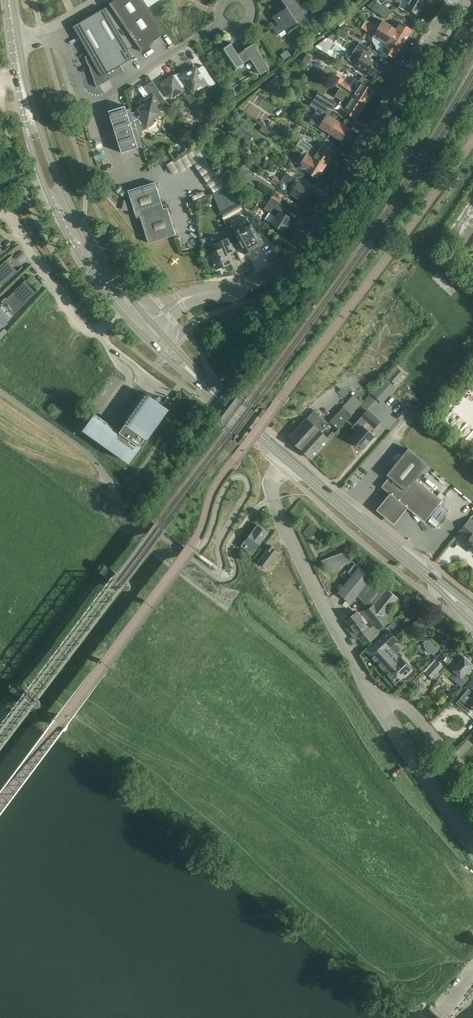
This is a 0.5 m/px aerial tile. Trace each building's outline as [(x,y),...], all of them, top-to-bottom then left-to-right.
[(105,9),(127,47),(135,42),(142,52),(148,48),(147,46),(166,33),(144,0),(114,0),(109,4),(110,6),(105,9)] [(282,32),(297,22),(296,20),(307,12),(299,0),(281,0),(286,8),(273,17),(278,24),(273,28),(277,35),(282,32)] [(396,0),(400,3),(398,7),(400,8),(404,10),(406,7),(418,15),(423,8),(421,7),(424,2),(422,0),(396,0)] [(391,11),(380,4),(377,2),(372,9),(386,19),(391,11)] [(133,58),(127,47),(104,8),(73,26),(90,57),(87,58),(89,63),(88,64),(96,87),(124,71),(120,65),(133,58)] [(378,28),(403,44),(412,30),(401,23),(398,27),(384,19),(382,21),(378,28)] [(366,21),(362,28),(387,44),(382,50),(386,53),(394,58),(403,44),(378,28),(366,20),(366,21)] [(344,23),(340,26),(344,32),(349,29),(348,27),(344,23)] [(326,53),(331,44),(325,41),(317,48),(326,53)] [(270,69),(254,43),(245,49),(245,50),(238,54),(230,42),(220,49),(234,71),(245,65),(243,63),(250,58),(261,75),(270,69)] [(380,80),(388,68),(378,61),(381,56),(383,58),(359,42),(356,48),(362,53),(355,64),(380,80)] [(307,53),(304,59),(309,62),(312,57),(308,54),(307,53)] [(215,84),(209,74),(203,65),(197,69),(196,67),(188,72),(188,70),(187,70),(188,72),(182,76),(181,75),(175,77),(173,75),(161,83),(171,99),(185,90),(183,88),(186,85),(193,95),(207,85),(209,88),(215,84)] [(335,75),(330,83),(340,89),(365,104),(373,91),(368,87),(371,82),(362,76),(359,81),(355,79),(351,85),(335,75)] [(273,78),(266,83),(270,88),(277,83),(273,78)] [(340,89),(335,96),(349,104),(344,111),(356,118),(365,104),(340,89)] [(139,111),(131,113),(138,134),(145,129),(146,130),(148,131),(155,126),(157,124),(157,123),(157,122),(158,121),(156,118),(162,114),(157,107),(166,101),(158,91),(153,95),(144,101),(146,104),(138,109),(139,111)] [(319,91),(314,99),(332,110),(336,102),(319,91)] [(341,141),(349,128),(329,115),(331,111),(314,100),(310,105),(316,109),(315,110),(317,111),(309,122),(313,125),(314,124),(341,141)] [(142,147),(138,134),(131,113),(130,108),(126,110),(125,106),(108,111),(119,145),(122,153),(142,147)] [(247,131),(241,126),(236,134),(243,138),(247,131)] [(250,142),(253,136),(247,132),(244,138),(250,142)] [(301,138),(296,145),(297,146),(299,147),(307,152),(326,164),(335,151),(331,148),(324,144),(320,150),(301,138)] [(211,194),(221,189),(201,146),(165,163),(171,175),(196,163),(211,194)] [(298,166),(307,172),(317,179),(326,165),(326,164),(307,152),(298,166)] [(155,156),(149,161),(151,164),(158,159),(155,156)] [(282,180),(278,185),(287,191),(303,201),(311,189),(295,178),(287,172),(282,180)] [(270,173),(267,179),(271,181),(277,185),(278,186),(278,185),(282,180),(274,176),(270,173)] [(176,235),(173,225),(169,211),(168,211),(167,207),(163,209),(156,186),(155,182),(151,183),(128,190),(136,218),(140,217),(148,243),(176,235)] [(266,196),(262,203),(266,205),(264,209),(269,212),(269,213),(266,217),(265,219),(271,224),(272,223),(284,231),(292,218),(282,211),(285,206),(280,203),(272,198),(271,197),(270,199),(266,196)] [(248,217),(231,226),(234,232),(233,232),(240,244),(239,244),(245,255),(265,244),(259,233),(258,234),(252,222),(251,223),(248,217)] [(211,254),(217,269),(231,263),(227,254),(231,253),(230,250),(234,248),(235,250),(235,251),(236,251),(231,237),(213,245),(216,252),(211,254)] [(10,247),(10,246),(3,251),(0,247),(0,255),(10,247)] [(13,254),(0,266),(0,287),(24,266),(23,266),(17,271),(7,260),(14,255),(13,254)] [(0,306),(0,329),(42,287),(41,286),(35,292),(25,282),(31,276),(30,275),(0,306)] [(398,369),(389,379),(395,384),(404,373),(398,369)] [(344,383),(353,392),(361,383),(351,375),(344,383)] [(385,379),(371,394),(382,403),(395,388),(385,379)] [(132,435),(142,442),(145,437),(147,439),(168,409),(145,393),(124,423),(125,423),(119,432),(129,439),(132,435)] [(338,430),(352,415),(363,403),(354,395),(343,407),(330,422),(338,430)] [(409,411),(404,406),(396,416),(401,420),(409,411)] [(321,431),(322,431),(329,424),(314,410),(289,438),(312,459),(335,433),(333,431),(327,437),(321,431)] [(368,432),(372,427),(373,426),(374,428),(380,421),(367,410),(352,428),(357,433),(351,438),(362,448),(373,436),(368,432)] [(119,432),(95,415),(84,430),(128,462),(140,447),(139,446),(141,443),(142,442),(132,435),(129,439),(119,432)] [(382,486),(382,487),(386,490),(390,493),(392,495),(393,493),(408,506),(414,511),(421,517),(426,520),(435,509),(441,501),(445,497),(440,493),(437,497),(416,480),(428,466),(408,449),(386,475),(389,477),(382,486)] [(377,506),(394,521),(407,505),(393,493),(392,495),(388,492),(377,506)] [(470,518),(472,516),(462,528),(471,536),(465,544),(472,551),(472,520),(470,518)] [(303,533),(309,538),(317,529),(311,523),(303,533)] [(269,533),(267,532),(257,525),(250,535),(248,533),(246,536),(248,537),(245,541),(245,540),(241,546),(249,552),(252,555),(256,550),(255,550),(263,540),(269,533)] [(271,545),(258,562),(267,568),(279,553),(272,548),(273,547),(271,545)] [(332,556),(321,560),(327,571),(336,568),(332,556)] [(392,605),(398,598),(359,567),(338,593),(351,604),(357,596),(369,608),(364,612),(374,625),(368,629),(356,612),(346,620),(354,631),(351,633),(356,640),(359,637),(365,646),(374,638),(382,631),(379,629),(395,617),(389,609),(392,606),(392,605)] [(389,631),(370,648),(368,650),(367,651),(376,661),(393,680),(392,681),(396,686),(401,682),(400,680),(404,677),(405,678),(412,671),(411,670),(411,669),(412,668),(403,657),(401,659),(401,658),(400,659),(396,654),(400,650),(394,643),(397,640),(389,631)] [(435,648),(436,646),(430,640),(427,640),(426,640),(422,644),(424,645),(423,646),(429,651),(430,652),(435,648)] [(464,675),(472,666),(472,665),(471,663),(469,661),(468,661),(463,657),(457,662),(452,658),(447,664),(456,672),(451,678),(461,687),(468,679),(464,675)] [(423,671),(422,672),(423,673),(424,671),(432,678),(443,666),(434,658),(433,659),(434,660),(429,665),(428,666),(423,671)] [(458,702),(469,711),(472,706),(472,693),(468,689),(458,702)]
